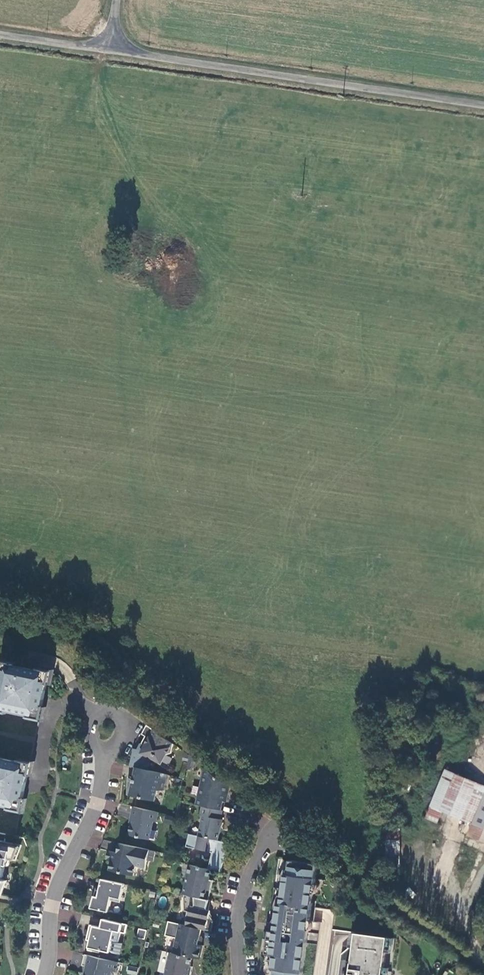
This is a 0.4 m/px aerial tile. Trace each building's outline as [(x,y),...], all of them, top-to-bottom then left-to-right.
[(7,656),(0,691),(0,709),(31,715),(40,671),(29,669),(21,667),(22,659),(7,656)] [(172,745),(145,726),(141,735),(144,737),(140,744),(144,746),(138,756),(148,761),(151,760),(158,764),(161,763),(165,756),(170,755),(172,745)] [(11,807),(20,763),(0,758),(0,805),(11,807)] [(165,775),(133,768),(131,780),(126,779),(126,794),(153,802),(156,792),(162,791),(165,775)] [(427,805),(438,809),(470,822),(483,787),(442,769),(427,805)] [(229,788),(207,771),(201,778),(195,805),(201,806),(221,811),(222,805),(223,802),(226,803),(229,788)] [(470,822),(465,834),(483,842),(483,787),(470,822)] [(433,821),(438,809),(427,805),(422,816),(433,821)] [(221,811),(201,806),(199,816),(202,817),(197,837),(217,841),(223,830),(222,821),(220,820),(222,811),(221,811)] [(157,813),(133,808),(130,817),(132,817),(128,836),(147,840),(152,822),(155,823),(157,813)] [(397,826),(382,826),(383,866),(397,867),(397,826)] [(197,837),(187,834),(185,847),(211,853),(207,869),(209,870),(220,872),(227,843),(217,841),(197,837)] [(442,886),(460,843),(441,835),(430,834),(426,845),(415,872),(414,874),(442,886)] [(415,872),(426,845),(420,842),(410,870),(415,872)] [(481,852),(460,843),(442,886),(464,896),(481,852)] [(148,850),(118,844),(116,853),(106,851),(104,860),(109,862),(107,871),(131,876),(134,866),(144,868),(148,850)] [(6,881),(2,880),(5,866),(8,866),(15,849),(0,846),(0,895),(6,881)] [(290,861),(288,875),(285,875),(281,903),(278,903),(275,924),(268,923),(267,931),(265,930),(264,938),(268,939),(266,954),(274,955),(272,969),(274,970),(273,974),(301,974),(317,865),(290,861)] [(207,869),(189,865),(182,894),(206,900),(211,880),(207,880),(209,870),(207,869)] [(123,885),(101,880),(98,891),(95,891),(90,909),(107,913),(110,901),(119,903),(123,885)] [(206,900),(182,894),(183,911),(186,912),(183,925),(200,929),(210,931),(213,921),(208,915),(208,912),(207,910),(209,900),(206,900)] [(88,941),(86,950),(98,953),(99,951),(109,953),(111,941),(117,942),(119,933),(124,934),(126,925),(101,919),(99,928),(89,925),(85,940),(88,941)] [(183,925),(167,922),(164,936),(175,938),(172,953),(191,958),(199,959),(202,945),(200,945),(201,938),(198,938),(200,929),(183,925)] [(308,932),(307,939),(316,941),(317,934),(308,932)] [(388,938),(356,934),(352,963),(347,963),(346,972),(351,972),(351,974),(383,974),(388,938)] [(169,953),(164,974),(190,974),(192,967),(190,966),(191,958),(172,953),(169,953)] [(83,955),(81,966),(84,966),(82,974),(110,974),(111,972),(114,973),(117,962),(83,955)]
